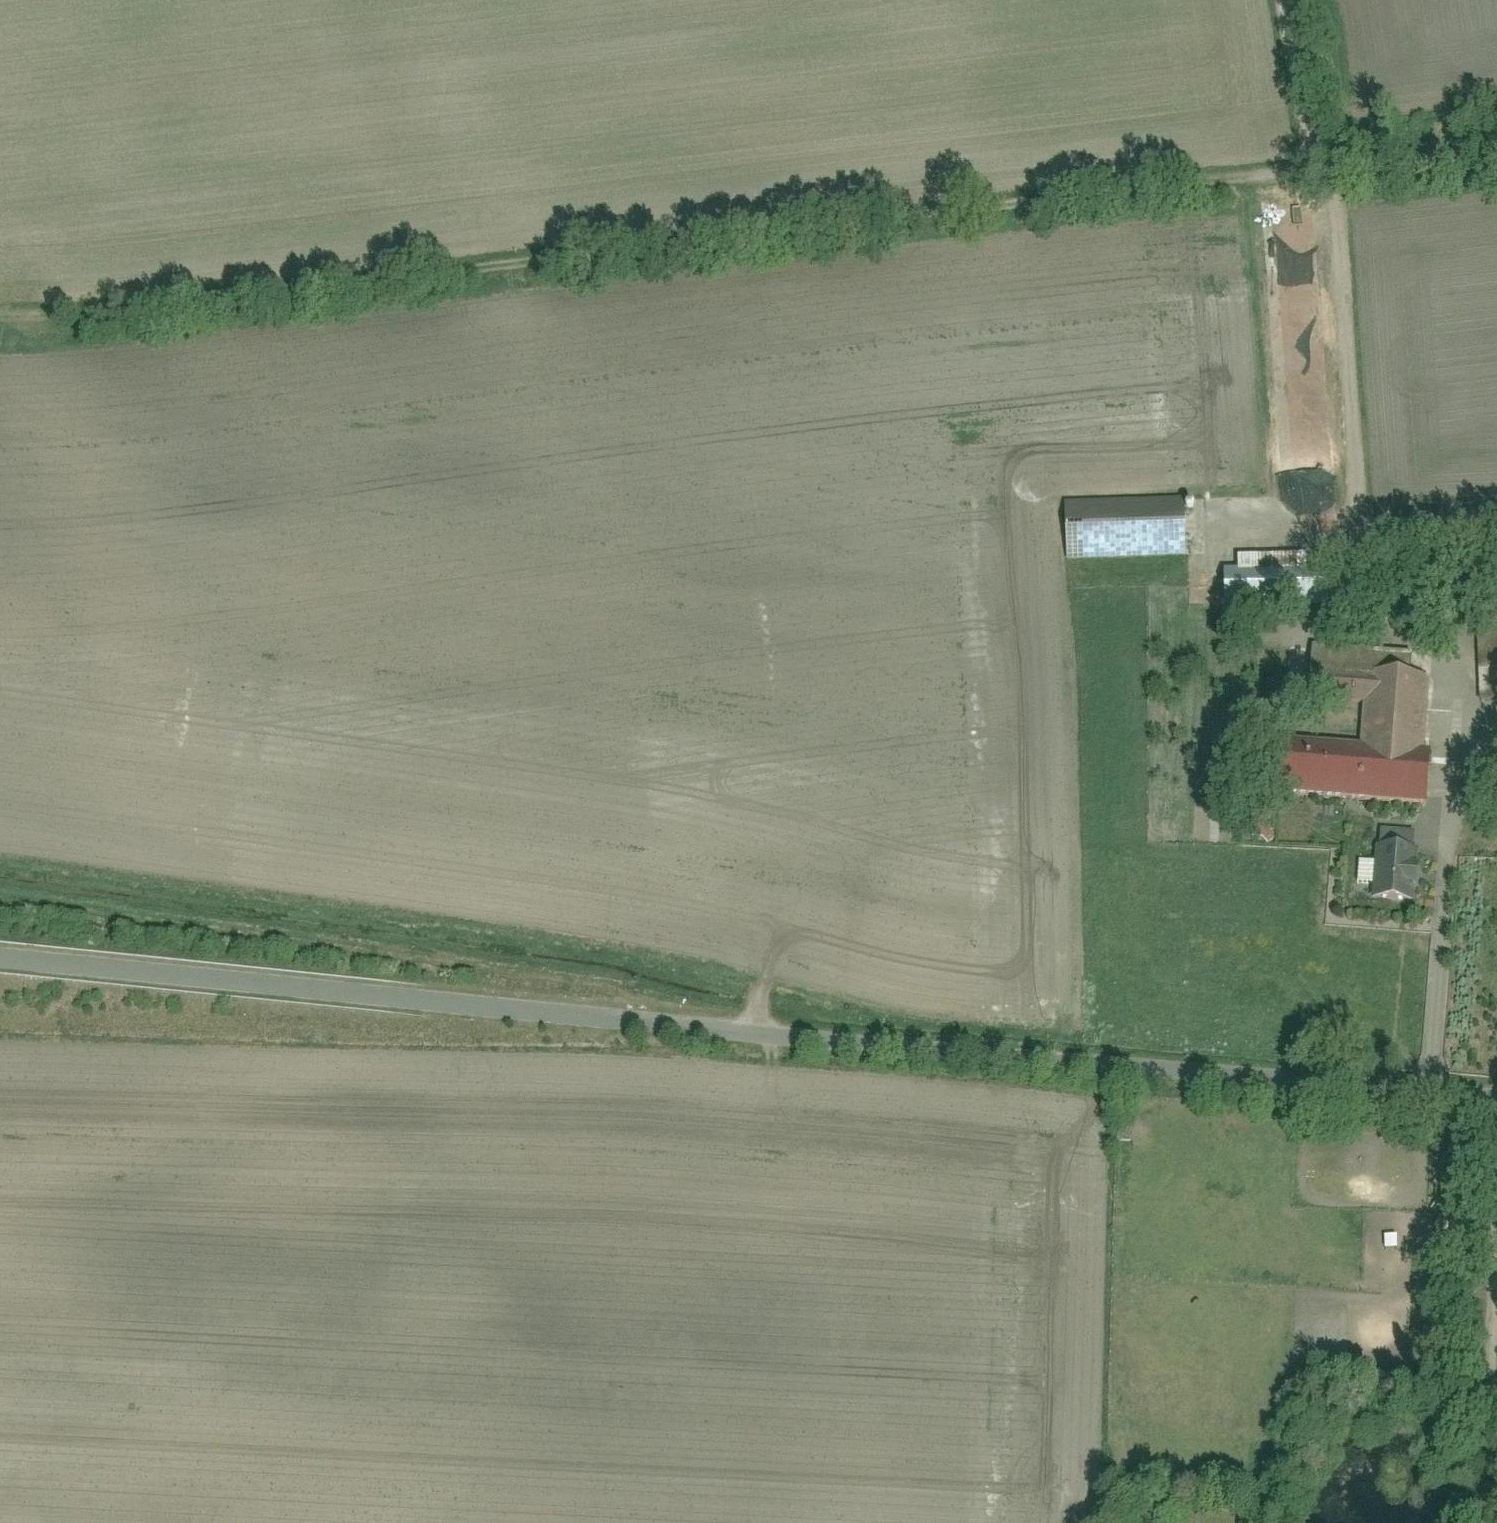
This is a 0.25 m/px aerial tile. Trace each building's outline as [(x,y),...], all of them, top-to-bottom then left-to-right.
[(1301,230),(1278,231),(1281,273),(1318,270),(1313,217),(1300,218),(1301,230)] [(1182,491),(1060,494),(1061,564),(1184,562),(1182,491)] [(1239,569),(1224,569),(1225,610),(1330,608),(1329,569),(1308,569),(1307,555),(1239,557),(1239,569)] [(1314,648),(1311,700),(1365,704),(1361,746),(1276,740),(1272,795),(1428,807),(1432,752),(1426,751),(1431,680),(1411,678),(1412,655),(1314,648)] [(1416,841),(1376,834),(1366,899),(1406,905),(1416,841)]
